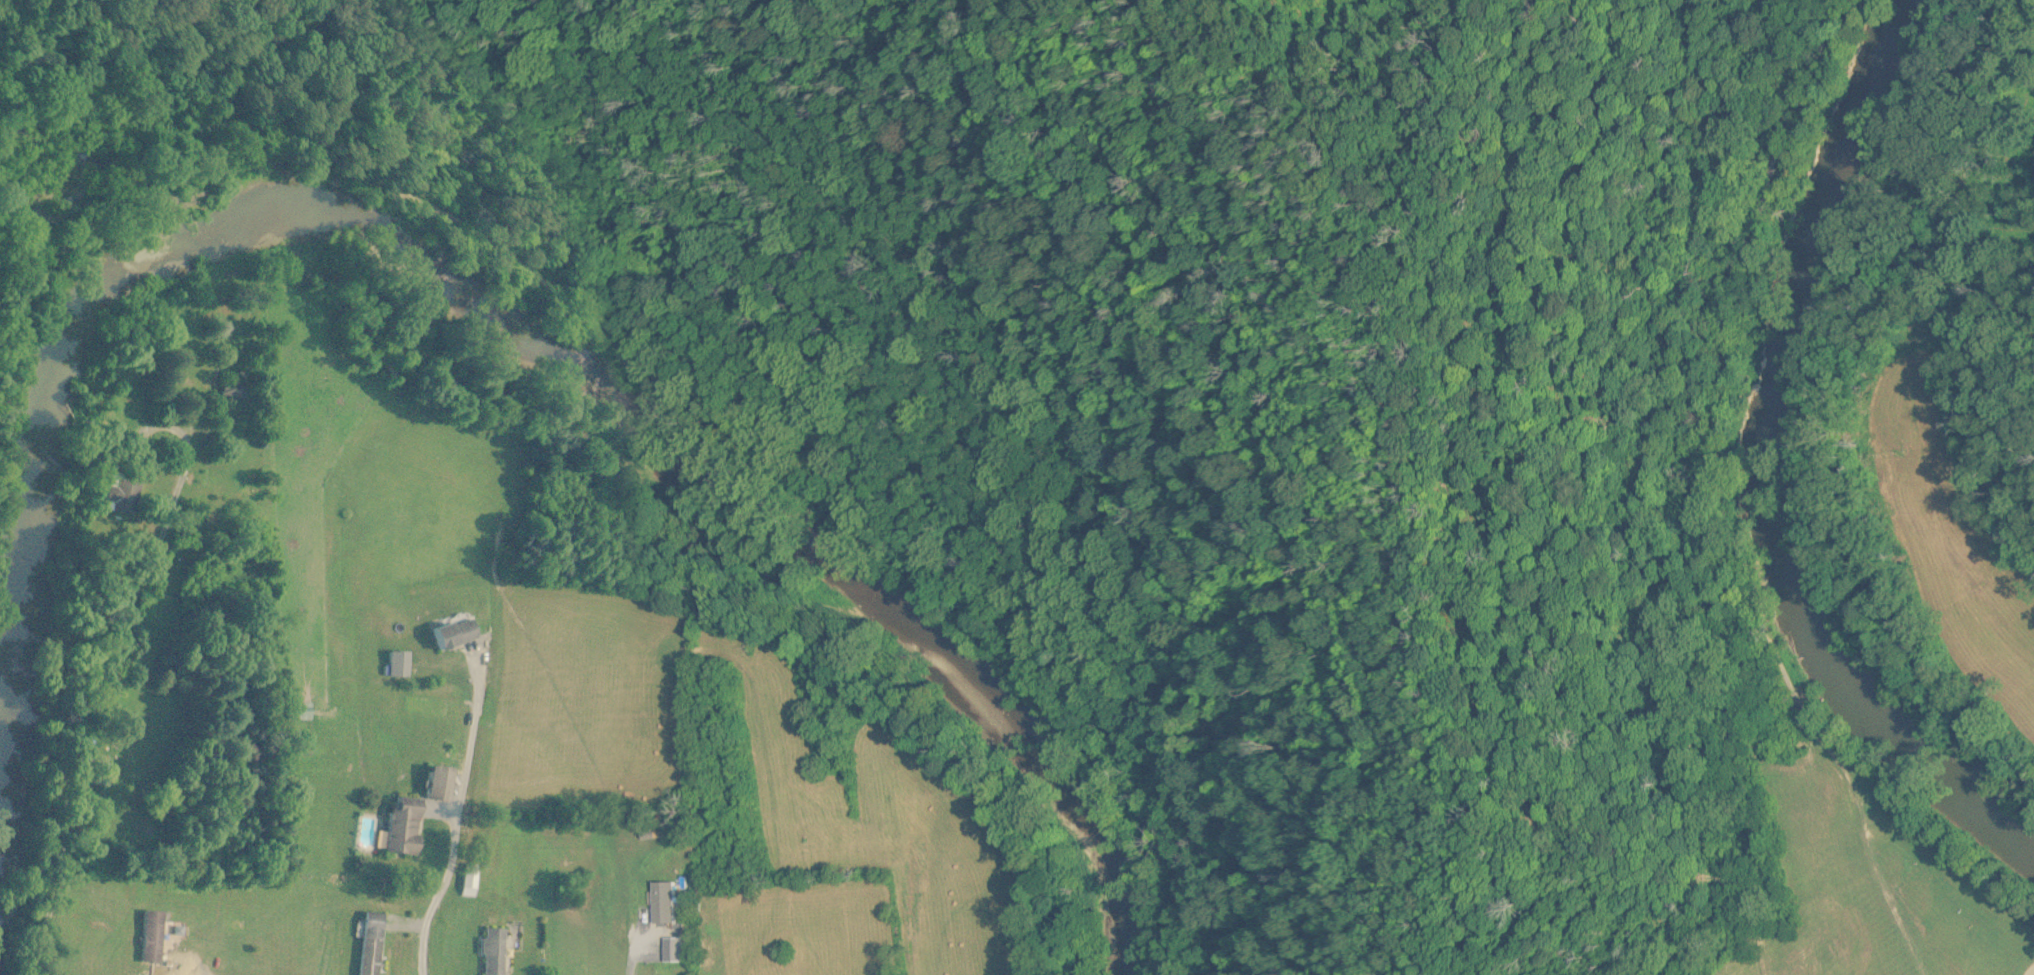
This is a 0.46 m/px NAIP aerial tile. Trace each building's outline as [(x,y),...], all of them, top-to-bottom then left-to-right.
[(246,402),(250,389),(228,381),(224,395),(246,402)] [(474,616),(431,630),(438,653),(481,639),(474,616)]
